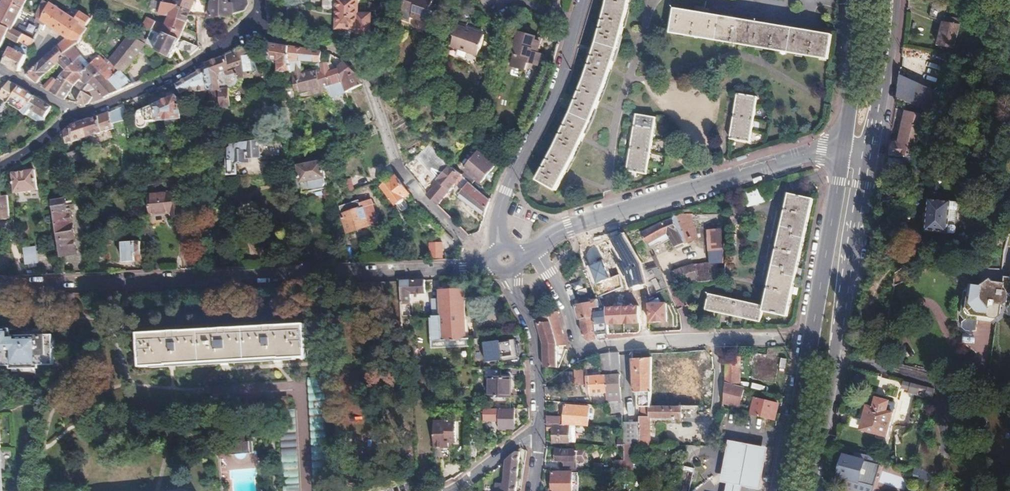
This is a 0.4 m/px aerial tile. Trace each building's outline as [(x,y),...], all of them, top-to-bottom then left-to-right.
[(23,0),(1,0),(0,2),(0,24),(9,28),(9,29),(12,30),(12,28),(23,0)] [(83,26),(82,24),(87,17),(76,11),(74,15),(71,18),(41,0),(38,0),(29,14),(59,32),(66,37),(71,40),(83,26)] [(192,4),(181,0),(172,0),(170,5),(160,2),(158,7),(187,17),(192,4)] [(221,0),(200,0),(205,1),(204,6),(204,7),(222,9),(221,0)] [(242,0),(221,0),(222,9),(227,9),(227,18),(230,18),(239,16),(245,11),(242,0)] [(357,0),(321,0),(321,9),(336,9),(336,27),(357,27),(357,32),(370,32),(370,13),(357,13),(357,0)] [(432,4),(421,0),(404,0),(400,13),(411,17),(410,19),(429,25),(433,14),(430,13),(432,4)] [(604,11),(590,58),(587,65),(581,79),(571,105),(556,137),(535,179),(554,188),(564,170),(577,145),(588,123),(597,102),(604,84),(612,63),(619,42),(624,23),(628,5),(629,0),(606,0),(604,11)] [(94,17),(99,8),(93,5),(89,14),(94,17)] [(952,24),(953,19),(943,17),(945,7),(930,5),(928,20),(942,23),(938,46),(953,49),(957,25),(952,24)] [(187,17),(158,7),(156,6),(151,18),(163,23),(182,30),(187,17)] [(668,31),(826,60),(831,35),(673,6),(668,31)] [(227,18),(227,9),(222,9),(204,7),(206,20),(226,19),(227,18)] [(178,41),(182,30),(163,23),(160,30),(150,26),(141,21),(137,28),(146,33),(148,29),(160,34),(178,41)] [(12,28),(12,30),(9,29),(9,28),(0,24),(0,48),(6,36),(18,44),(19,42),(23,34),(12,28)] [(480,57),(486,37),(458,28),(452,48),(480,57)] [(151,50),(160,34),(148,29),(146,33),(142,42),(140,44),(144,46),(151,50)] [(54,52),(66,37),(59,32),(48,46),(54,52)] [(139,40),(141,38),(134,35),(133,36),(126,33),(124,35),(128,37),(140,44),(142,42),(139,40)] [(522,36),(518,35),(513,51),(516,51),(512,66),(525,70),(528,62),(537,65),(541,54),(537,53),(540,42),(533,40),(535,36),(523,33),(522,36)] [(34,41),(23,34),(19,42),(30,48),(34,41)] [(172,53),(179,41),(178,41),(160,34),(151,50),(168,60),(172,53)] [(87,82),(103,64),(94,55),(86,64),(66,47),(71,40),(66,37),(54,52),(61,58),(59,63),(58,69),(50,92),(62,100),(70,84),(76,90),(85,79),(87,82)] [(120,74),(134,59),(144,46),(140,44),(128,37),(106,61),(103,64),(87,82),(89,83),(81,93),(75,103),(85,104),(96,101),(93,97),(97,92),(103,99),(133,86),(120,74)] [(192,55),(198,50),(198,48),(182,42),(178,51),(189,58),(192,55)] [(287,67),(285,46),(269,43),(268,43),(266,59),(275,60),(276,68),(287,67)] [(61,58),(54,52),(48,46),(41,56),(50,61),(52,58),(53,58),(59,63),(61,58)] [(27,55),(11,47),(3,63),(4,63),(19,71),(27,55)] [(250,74),(253,73),(254,71),(255,69),(255,67),(251,48),(232,53),(225,56),(203,68),(204,73),(206,85),(208,97),(210,115),(231,111),(228,95),(231,94),(233,92),(235,89),(236,86),(238,83),(238,80),(251,77),(250,74)] [(343,89),(334,71),(328,65),(329,60),(330,56),(313,53),(319,74),(324,90),(324,92),(343,89)] [(37,83),(46,68),(50,61),(41,56),(25,74),(29,77),(37,83)] [(361,82),(358,74),(346,63),(345,62),(340,67),(335,67),(329,60),(328,65),(334,71),(343,89),(344,91),(361,82)] [(50,92),(58,69),(54,67),(43,87),(50,92)] [(208,97),(206,85),(204,73),(176,86),(175,87),(181,98),(185,98),(208,97)] [(943,119),(947,95),(900,74),(897,98),(943,119)] [(19,86),(16,84),(9,80),(0,96),(0,102),(7,107),(19,86)] [(189,130),(185,98),(181,98),(175,87),(176,86),(175,83),(136,102),(139,113),(139,114),(137,115),(138,128),(140,130),(141,131),(143,132),(145,132),(148,131),(150,129),(151,127),(151,122),(182,120),(183,126),(184,128),(185,130),(189,130)] [(19,114),(31,93),(19,86),(7,107),(19,114)] [(753,140),(761,95),(741,92),(733,137),(753,140)] [(51,105),(38,98),(31,93),(19,114),(25,117),(28,111),(43,119),(43,118),(51,105)] [(121,116),(120,109),(110,112),(111,119),(121,116)] [(43,119),(28,111),(25,117),(37,123),(41,122),(43,119)] [(66,145),(112,126),(112,123),(111,119),(110,112),(83,121),(71,125),(63,130),(66,145)] [(630,169),(649,174),(660,118),(641,114),(630,169)] [(921,160),(928,118),(906,114),(899,146),(889,144),(888,155),(921,160)] [(439,149),(428,139),(414,152),(426,163),(439,149)] [(260,158),(259,142),(230,145),(230,148),(229,149),(230,159),(227,159),(228,175),(237,174),(237,163),(249,162),(249,159),(260,158)] [(439,176),(452,162),(439,149),(426,163),(439,176)] [(479,178),(492,164),(477,150),(464,163),(465,164),(460,170),(469,179),(475,174),(479,178)] [(460,170),(452,162),(439,176),(434,181),(437,183),(425,195),(436,205),(457,184),(485,211),(489,199),(469,179),(460,170)] [(324,182),(320,165),(296,170),(300,187),(305,186),(306,190),(309,192),(319,191),(321,188),(320,183),(324,182)] [(36,190),(34,171),(10,173),(13,193),(36,190)] [(409,194),(399,181),(395,176),(382,186),(400,210),(404,211),(405,210),(406,209),(407,207),(407,206),(407,204),(403,199),(409,194)] [(761,190),(743,195),(747,208),(765,202),(761,190)] [(180,213),(178,191),(145,194),(146,213),(168,211),(168,214),(180,213)] [(768,312),(792,318),(819,200),(794,195),(769,307),(713,295),(709,311),(765,324),(768,312)] [(347,231),(376,222),(370,199),(359,202),(361,207),(343,213),(341,213),(347,231)] [(343,213),(361,207),(359,202),(359,201),(341,206),(343,213)] [(68,228),(65,213),(71,212),(70,206),(62,207),(62,203),(53,205),(52,203),(48,203),(53,233),(58,258),(73,256),(70,239),(71,238),(69,227),(68,228)] [(956,215),(957,207),(930,203),(925,234),(952,238),(953,230),(947,229),(949,214),(956,215)] [(693,237),(689,215),(674,214),(671,220),(639,234),(646,248),(657,243),(658,245),(667,241),(671,247),(693,237)] [(718,282),(720,251),(720,230),(705,230),(706,265),(690,265),(668,273),(674,284),(718,282)] [(640,264),(636,256),(624,236),(612,242),(627,269),(640,264)] [(141,259),(139,240),(121,240),(121,260),(141,259)] [(405,260),(402,243),(388,250),(392,260),(405,260)] [(443,259),(442,243),(430,244),(431,259),(443,259)] [(231,266),(230,251),(221,252),(221,267),(231,266)] [(33,273),(31,254),(21,255),(24,274),(33,273)] [(196,267),(196,254),(188,254),(188,268),(196,267)] [(663,283),(656,268),(642,271),(645,284),(649,298),(666,288),(663,283)] [(645,284),(642,271),(626,275),(629,288),(645,284)] [(426,292),(426,280),(418,280),(400,281),(400,307),(406,307),(406,303),(412,303),(412,293),(426,292)] [(1000,303),(1003,282),(986,280),(981,284),(973,283),(971,304),(976,310),(987,312),(988,317),(996,318),(999,316),(1000,303)] [(611,297),(608,289),(594,295),(596,299),(597,303),(611,297)] [(464,315),(463,290),(437,291),(437,302),(438,315),(431,316),(431,318),(429,318),(430,340),(464,339),(464,335),(464,315)] [(593,315),(593,308),(599,307),(597,303),(596,299),(590,300),(591,303),(574,306),(578,321),(580,321),(582,337),(588,341),(596,340),(595,329),(593,330),(592,315),(593,315)] [(629,312),(628,300),(606,302),(606,307),(599,307),(603,328),(642,324),(641,311),(629,312)] [(666,302),(646,303),(647,322),(667,321),(666,302)] [(560,339),(554,307),(536,320),(542,339),(543,366),(554,365),(554,340),(560,339)] [(603,328),(599,307),(593,308),(593,315),(592,315),(593,330),(595,329),(596,340),(605,339),(603,328)] [(467,332),(467,314),(464,315),(464,335),(476,334),(476,325),(472,325),(472,332),(467,332)] [(310,364),(310,325),(141,333),(143,370),(169,369),(284,363),(284,365),(310,364)] [(0,330),(0,370),(54,369),(54,335),(12,336),(11,330),(0,330)] [(468,347),(467,339),(464,339),(430,340),(430,349),(468,347)] [(485,358),(511,355),(509,339),(500,340),(500,342),(484,344),(485,358)] [(621,416),(618,353),(615,354),(600,356),(602,377),(604,394),(607,417),(621,416)] [(740,385),(740,356),(726,356),(725,381),(740,385)] [(652,391),(650,357),(631,359),(635,392),(641,392),(652,391)] [(719,403),(724,378),(724,362),(708,362),(710,403),(717,403),(719,403)] [(695,404),(693,364),(666,365),(668,405),(653,406),(654,416),(681,415),(680,405),(695,404)] [(512,397),(512,378),(502,378),(502,368),(485,367),(485,377),(490,377),(490,397),(512,397)] [(555,386),(555,369),(544,369),(545,386),(555,386)] [(604,394),(602,377),(584,379),(585,387),(588,387),(588,396),(604,394)] [(313,378),(316,490),(330,490),(326,378),(313,378)] [(740,405),(746,386),(740,385),(725,381),(722,401),(740,405)] [(933,389),(904,382),(903,387),(931,395),(933,389)] [(653,406),(652,391),(641,392),(640,406),(653,406)] [(773,417),(777,402),(756,396),(752,411),(773,417)] [(884,438),(894,404),(875,399),(872,410),(867,409),(860,432),(884,438)] [(271,400),(207,402),(207,415),(271,413),(271,400)] [(281,412),(285,490),(299,490),(296,411),(292,411),(292,400),(277,401),(278,412),(281,412)] [(717,424),(721,403),(719,403),(717,403),(715,413),(714,413),(707,445),(712,445),(717,424)] [(586,427),(587,409),(563,407),(562,425),(586,427)] [(514,429),(514,410),(500,410),(500,408),(484,409),(484,421),(499,421),(499,429),(514,429)] [(558,424),(559,416),(546,415),(546,423),(558,424)] [(857,430),(861,419),(848,415),(844,427),(857,430)] [(652,445),(649,416),(640,416),(640,421),(640,445),(652,445)] [(452,440),(451,420),(430,420),(431,433),(432,448),(441,447),(442,444),(440,444),(440,441),(452,440)] [(640,445),(640,421),(622,422),(623,445),(640,445)] [(568,441),(570,428),(558,428),(558,424),(546,423),(546,429),(552,429),(552,440),(568,441)] [(229,456),(252,454),(251,442),(244,443),(243,434),(233,435),(234,444),(227,445),(229,456)] [(475,461),(474,439),(466,440),(467,461),(475,461)] [(767,450),(756,448),(730,442),(720,482),(727,484),(725,490),(741,490),(742,487),(746,488),(758,490),(767,450)] [(519,466),(521,449),(506,460),(506,464),(519,466)] [(583,463),(585,452),(555,450),(554,461),(561,462),(561,464),(563,465),(563,469),(572,469),(572,466),(575,466),(575,462),(583,463)] [(873,488),(878,466),(843,457),(837,479),(873,488)] [(519,466),(506,464),(503,485),(496,485),(496,486),(486,486),(486,490),(516,490),(519,466)] [(578,475),(559,474),(558,490),(578,490),(578,475)]
